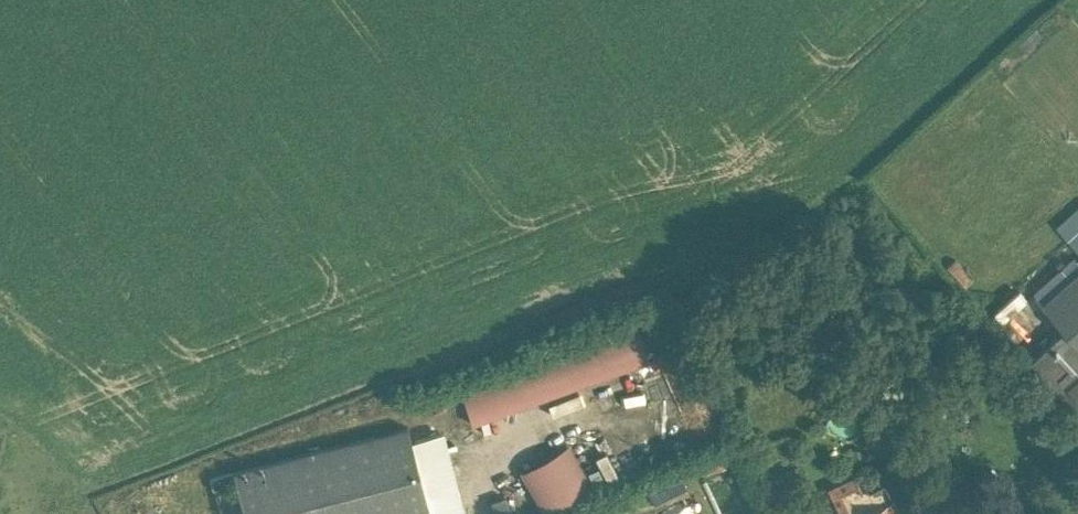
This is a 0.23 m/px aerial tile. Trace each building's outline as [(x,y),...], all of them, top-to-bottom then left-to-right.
[(1068,238),(1077,249),(1077,229),(1068,238)] [(1070,412),(1077,420),(1077,272),(1045,302),(1072,331),(1031,371),(1070,412)] [(1029,298),(1021,289),(996,311),(1003,320),(1029,298)] [(470,420),(651,359),(639,323),(458,385),(470,420)] [(234,470),(246,513),(431,513),(408,426),(234,470)] [(520,466),(542,511),(593,486),(571,442),(520,466)] [(233,470),(209,477),(212,487),(236,481),(233,470)] [(829,486),(842,513),(900,513),(884,481),(862,492),(855,474),(829,486)] [(521,484),(507,490),(518,513),(534,513),(521,484)] [(237,487),(216,492),(222,513),(244,513),(237,487)] [(497,513),(513,513),(505,494),(491,500),(497,513)]
